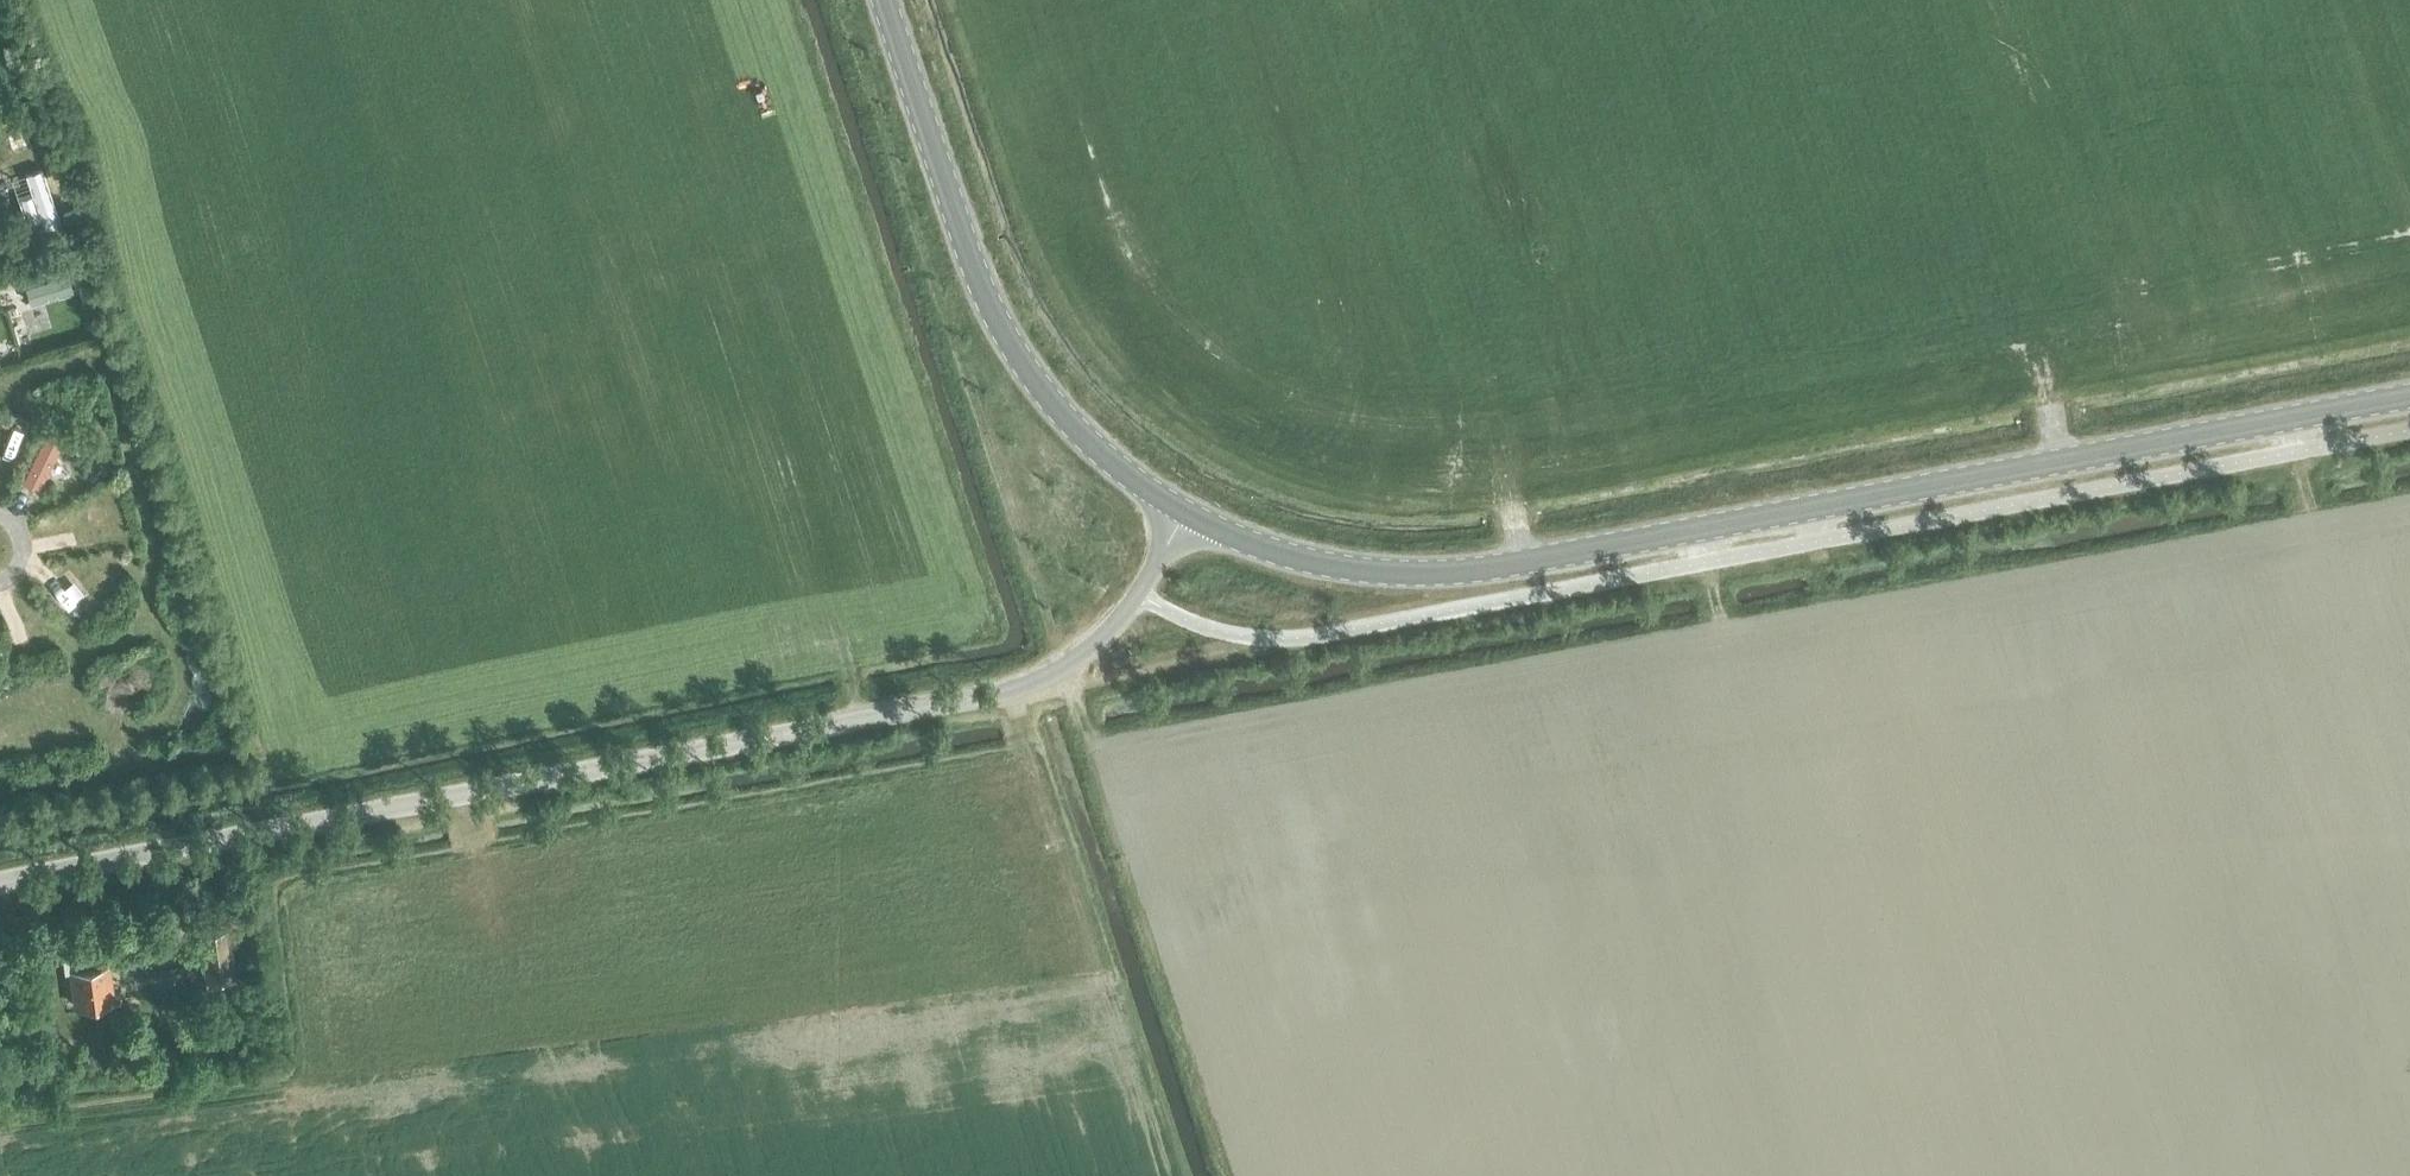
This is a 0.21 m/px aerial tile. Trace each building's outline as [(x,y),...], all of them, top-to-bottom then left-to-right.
[(198,933),(205,979),(234,975),(228,929),(198,933)] [(107,965),(102,966),(99,949),(62,954),(64,971),(70,971),(75,1005),(112,1000),(107,965)]
